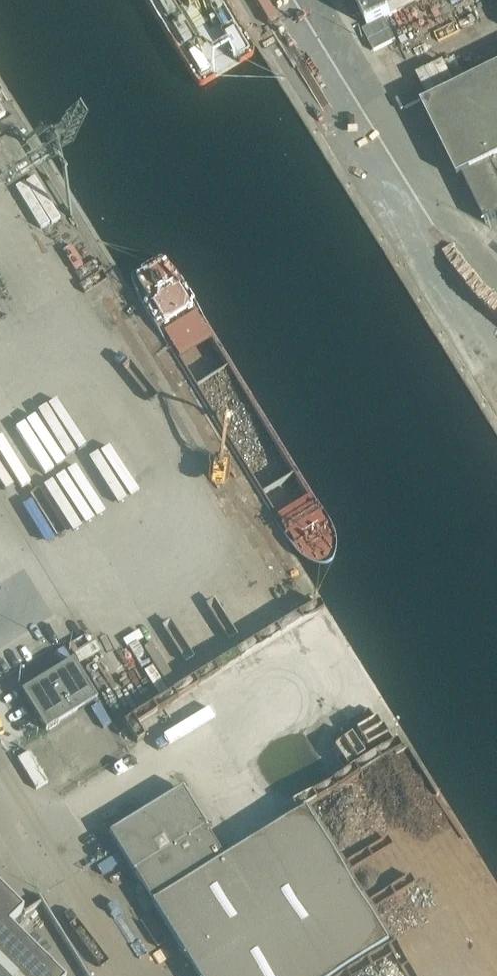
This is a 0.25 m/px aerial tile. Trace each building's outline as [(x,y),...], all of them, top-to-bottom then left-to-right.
[(368,26),(420,0),(355,0),(368,26)] [(422,105),(459,179),(463,176),(486,223),(496,218),(496,69),(422,105)] [(46,731),(97,700),(73,661),(22,692),(46,731)] [(198,975),(296,975),(182,790),(110,834),(198,975)] [(9,925),(23,911),(0,888),(0,975),(60,975),(9,925)]
